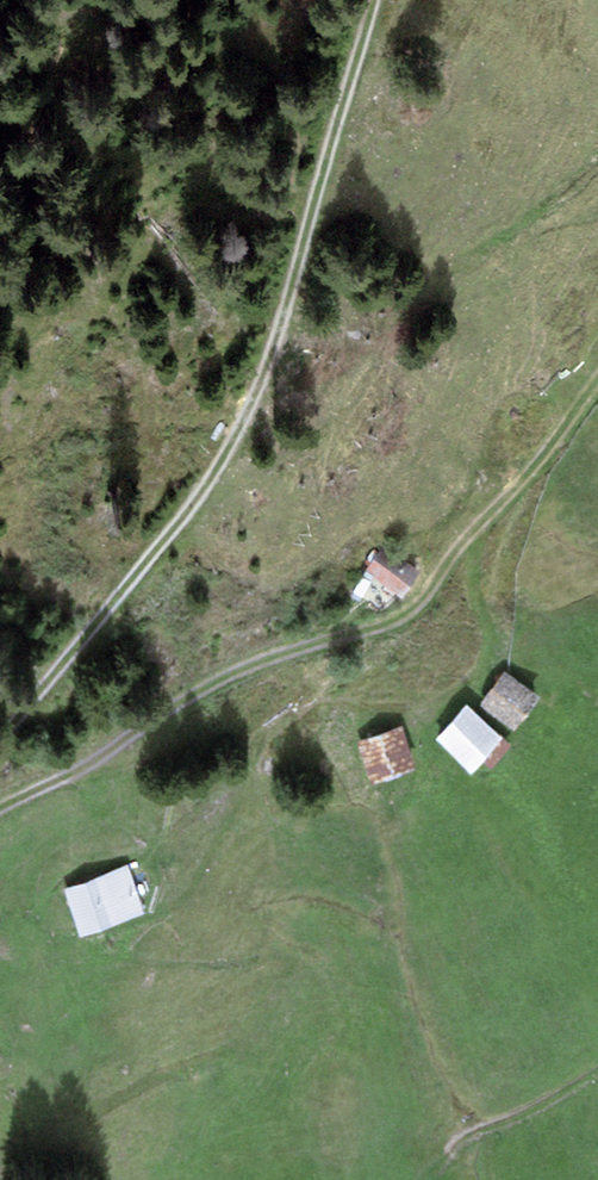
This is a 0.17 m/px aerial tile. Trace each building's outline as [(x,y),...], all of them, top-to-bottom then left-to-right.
[(384,544),(365,572),(403,598),(422,570),(384,544)] [(504,670),(484,699),(520,723),(540,694),(504,670)] [(464,703),(433,737),(472,774),(504,740),(464,703)] [(420,764),(404,725),(361,743),(378,781),(420,764)] [(126,868),(63,891),(80,938),(143,915),(126,868)]
